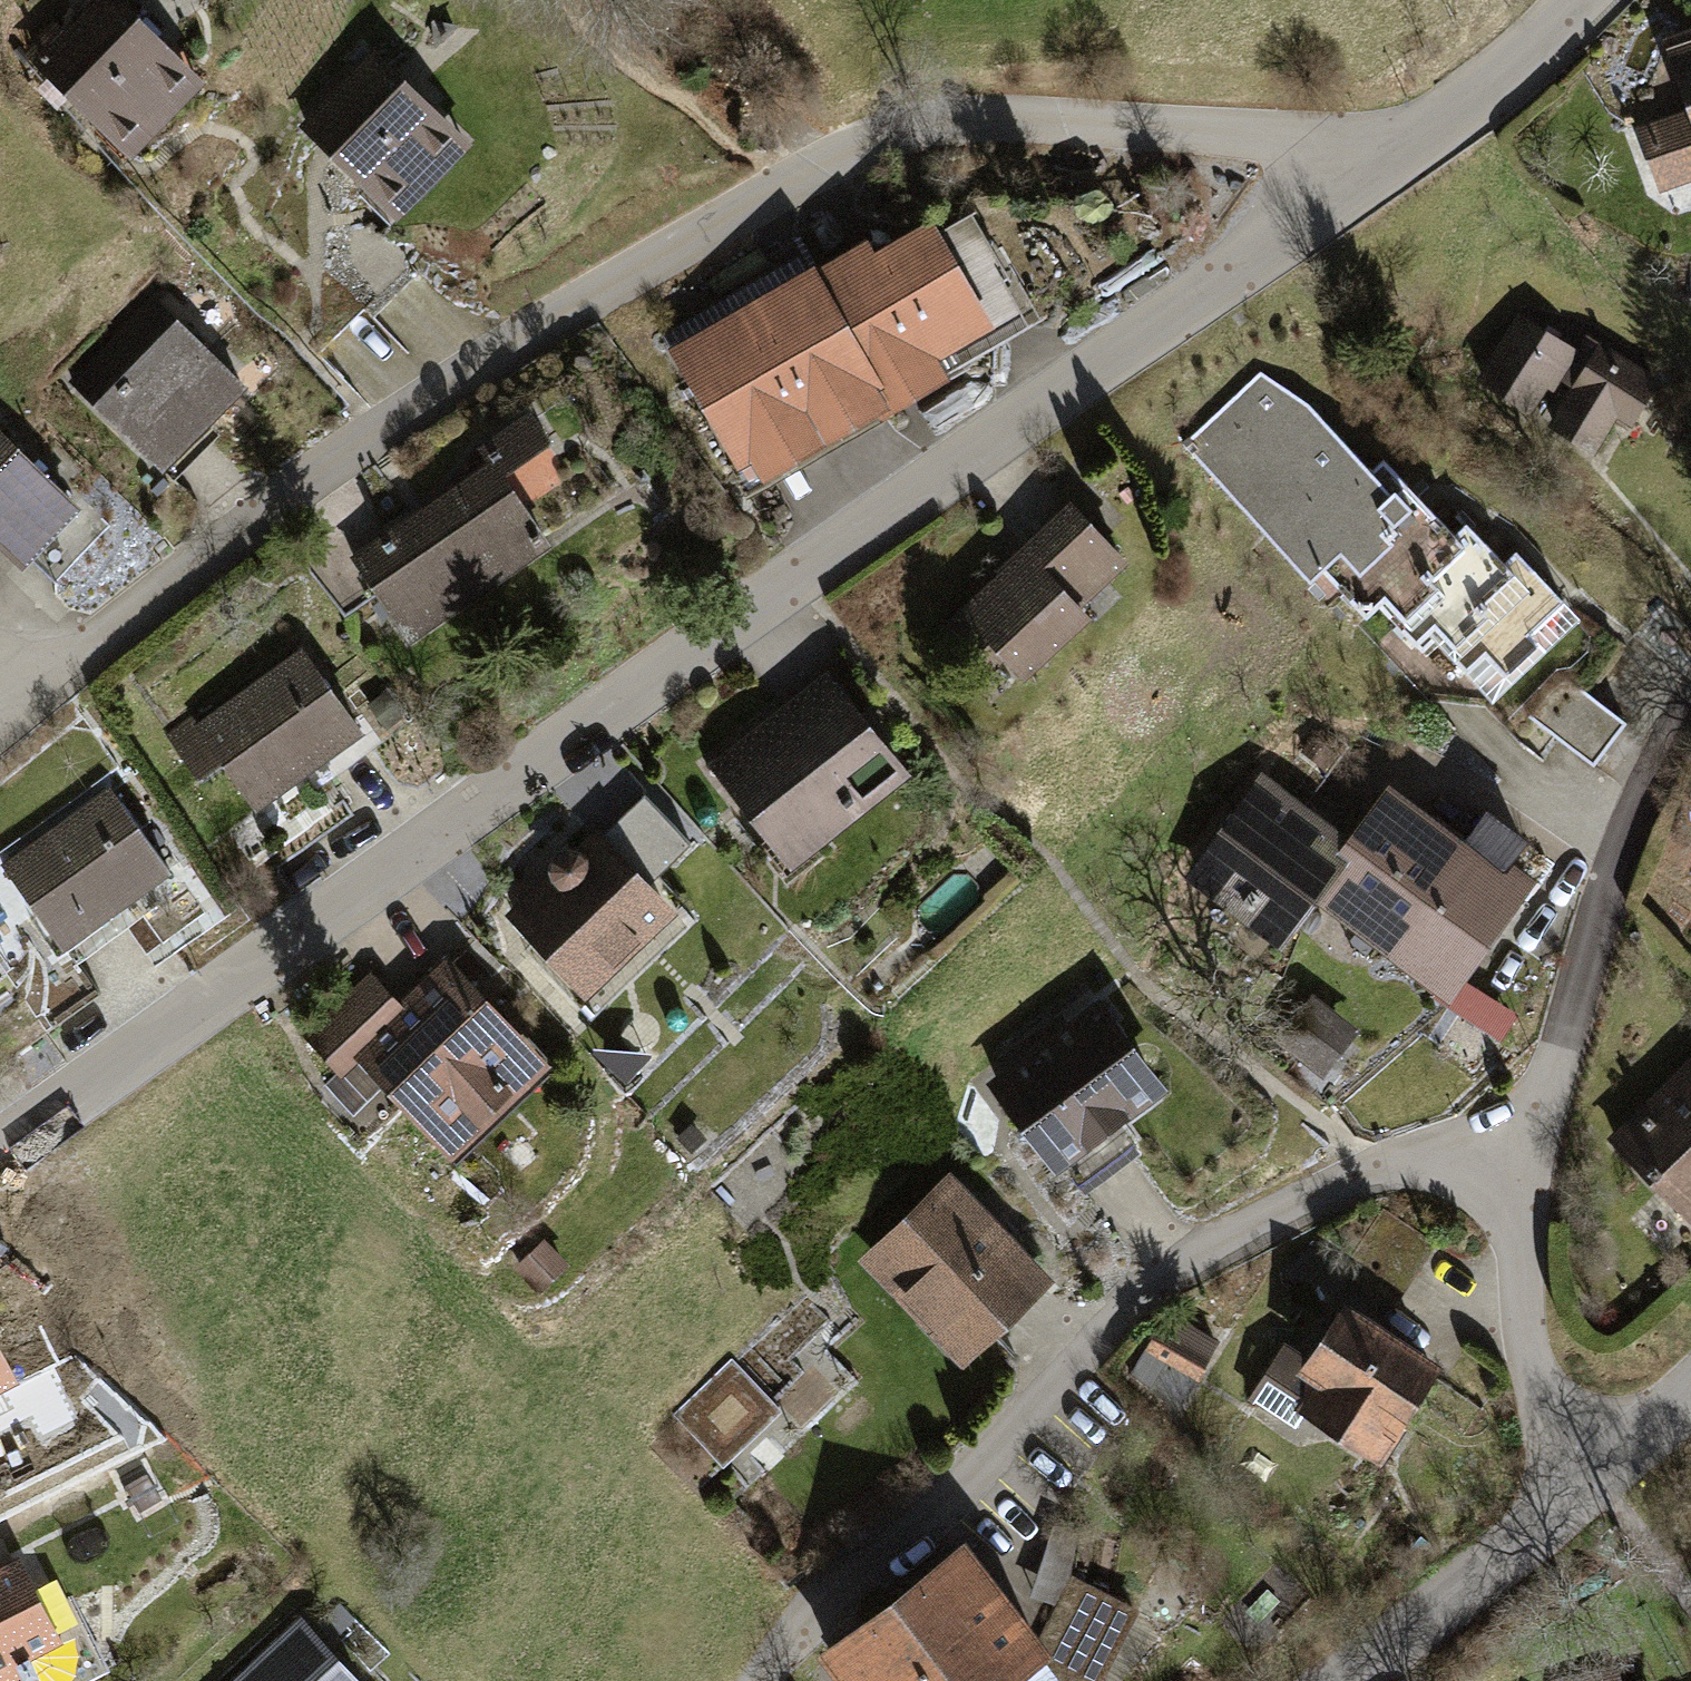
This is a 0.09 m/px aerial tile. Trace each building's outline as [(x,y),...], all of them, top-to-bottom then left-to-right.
[(35,59),(138,158),(207,87),(116,0),(92,0),(35,59)] [(375,50),(306,116),(403,218),(473,151),(375,50)] [(1655,132),(1679,205),(1690,202),(1690,121),(1655,132)] [(945,207),(676,353),(758,503),(960,393),(938,353),(1005,316),(945,207)] [(159,294),(73,379),(164,471),(251,385),(159,294)] [(1652,384),(1516,314),(1478,388),(1614,458),(1652,384)] [(1454,550),(1281,377),(1201,456),(1385,641),(1410,618),(1493,702),(1573,624),(1476,527),(1454,550)] [(0,437),(0,568),(28,594),(94,524),(0,437)] [(501,462),(363,553),(423,643),(561,552),(501,462)] [(1078,507),(951,614),(1021,696),(1111,621),(1087,593),(1124,562),(1078,507)] [(299,650),(191,726),(254,814),(362,738),(299,650)] [(832,671),(705,774),(784,869),(910,767),(832,671)] [(1600,760),(1627,726),(1592,699),(1565,733),(1600,760)] [(1366,840),(1269,772),(1183,893),(1301,976),(1338,925),(1458,1010),(1541,892),(1399,792),(1366,840)] [(0,858),(0,873),(57,959),(176,880),(113,784),(0,858)] [(605,828),(502,918),(586,1015),(690,924),(605,828)] [(381,970),(311,1030),(350,1076),(380,1050),(472,1158),(572,1074),(472,957),(412,1007),(381,970)] [(1118,1019),(1012,1095),(1070,1175),(1176,1098),(1118,1019)] [(1609,1135),(1690,1223),(1690,1059),(1609,1135)] [(1064,1286),(957,1174),(877,1251),(984,1362),(1064,1286)] [(545,1240),(515,1269),(540,1295),(570,1267),(545,1240)] [(1354,1303),(1304,1373),(1417,1452),(1466,1382),(1354,1303)] [(28,1388),(7,1346),(0,1332),(0,1402),(28,1388)] [(735,1372),(678,1421),(721,1469),(777,1419),(735,1372)] [(0,1555),(0,1680),(12,1680),(24,1675),(14,1655),(60,1632),(17,1547),(0,1555)] [(817,1663),(831,1680),(1036,1680),(1049,1671),(961,1555),(817,1663)] [(226,1680),(361,1680),(297,1614),(226,1680)]
